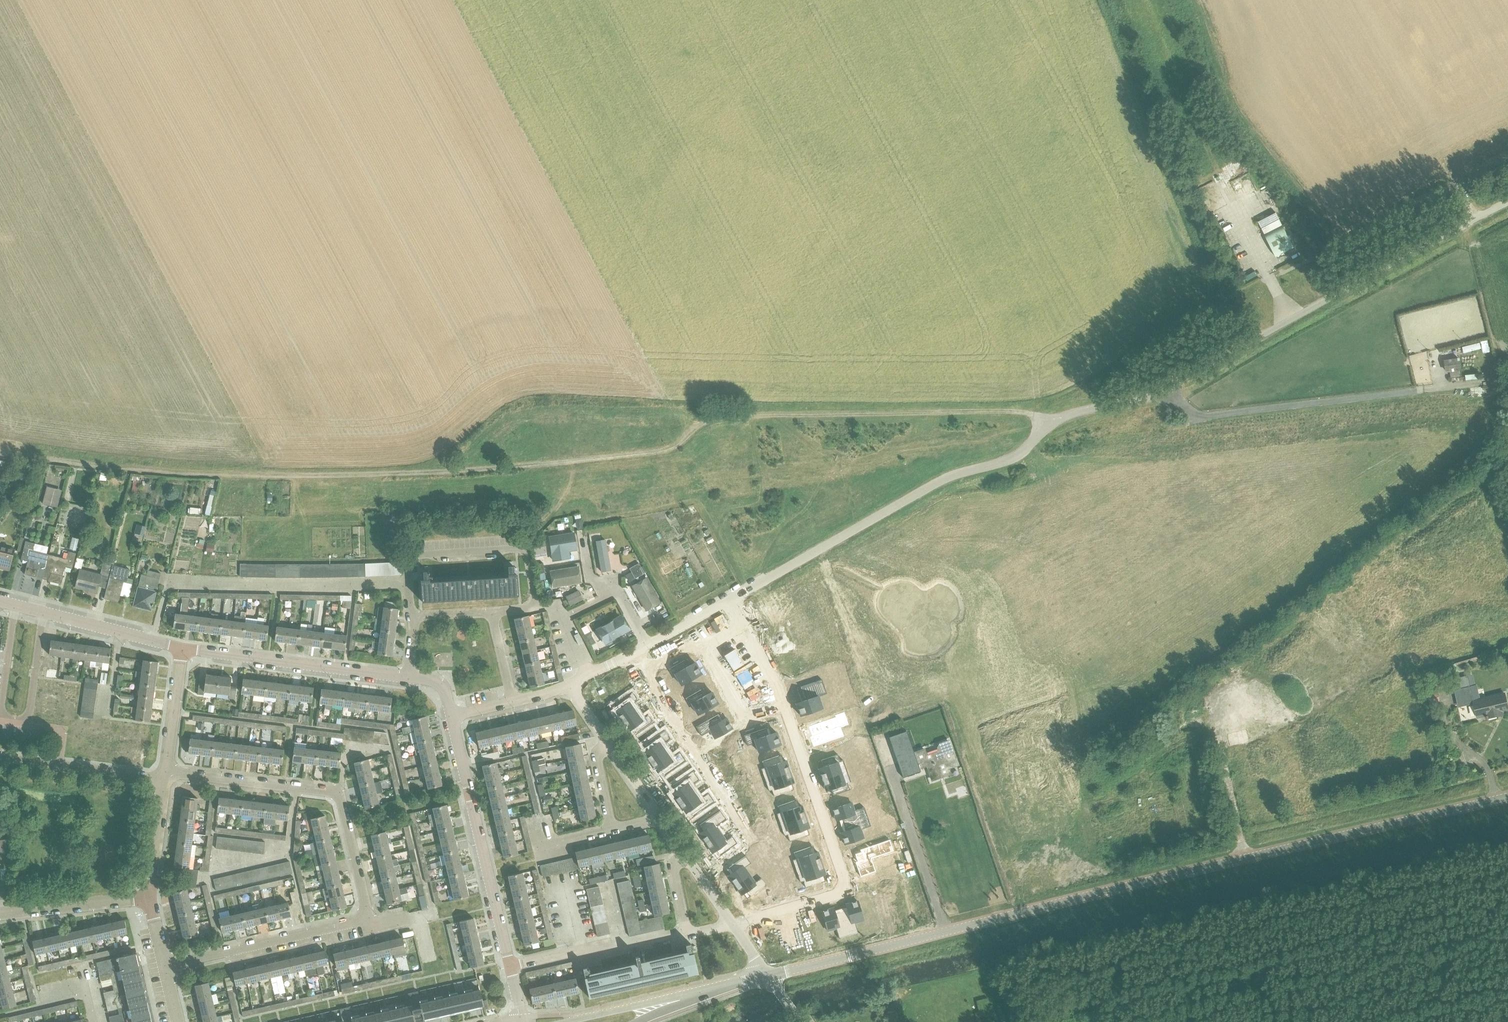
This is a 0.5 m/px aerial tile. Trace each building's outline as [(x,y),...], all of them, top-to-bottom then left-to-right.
[(1228,180),(1231,187),(1238,184),(1235,177),(1228,180)] [(1283,226),(1276,213),(1259,222),(1276,257),(1295,247),(1284,226),(1283,226)] [(1480,352),(1486,350),(1484,339),(1478,340),(1480,352)] [(1447,377),(1456,376),(1456,356),(1442,356),(1442,371),(1447,371),(1447,377)] [(48,486),(43,504),(58,507),(62,490),(48,486)] [(192,510),(204,511),(205,503),(193,502),(192,510)] [(79,546),(82,534),(76,532),(73,544),(79,546)] [(550,537),(554,560),(571,557),(570,551),(578,549),(575,533),(550,537)] [(545,539),(533,541),(535,554),(547,552),(545,539)] [(606,539),(595,540),(601,572),(611,570),(606,539)] [(42,579),(43,579),(49,555),(33,551),(35,544),(26,541),(21,560),(28,562),(25,574),(37,577),(37,576),(43,577),(42,579)] [(1484,545),(1473,552),(1477,557),(1487,550),(1484,545)] [(10,571),(15,550),(0,546),(0,568),(10,571)] [(49,555),(43,579),(61,584),(65,567),(72,569),(76,553),(69,551),(67,559),(49,555)] [(1456,561),(1449,564),(1456,582),(1462,580),(1456,561)] [(401,562),(365,564),(365,576),(402,575),(401,562)] [(99,585),(103,586),(109,564),(104,563),(101,575),(80,570),(76,587),(97,593),(99,585)] [(1378,563),(1372,568),(1376,574),(1382,570),(1378,563)] [(103,586),(103,587),(108,588),(105,599),(119,602),(121,595),(129,597),(132,584),(127,583),(130,570),(109,564),(103,586)] [(630,569),(635,579),(644,574),(639,564),(630,569)] [(1492,564),(1481,567),(1483,573),(1494,570),(1492,564)] [(581,565),(552,570),(554,587),(584,582),(581,565)] [(421,581),(423,602),(518,596),(517,575),(514,575),(514,566),(508,566),(509,575),(500,576),(501,578),(438,582),(438,580),(429,580),(429,572),(423,572),(424,581),(421,581)] [(134,606),(152,611),(161,574),(148,570),(147,576),(142,574),(134,606)] [(648,577),(633,585),(647,611),(663,603),(648,577)] [(578,589),(566,595),(571,604),(583,599),(578,589)] [(1484,603),(1489,603),(1489,596),(1496,596),(1495,590),(1483,591),(1484,603)] [(189,598),(190,593),(177,593),(177,598),(182,598),(183,601),(181,615),(175,614),(173,628),(185,630),(187,616),(189,605),(189,598)] [(304,595),(304,600),(303,613),(308,613),(309,608),(315,609),(316,601),(316,596),(304,595)] [(351,596),(339,596),(339,601),(343,601),(342,608),(350,609),(351,601),(351,596)] [(397,603),(385,602),(385,608),(379,607),(377,619),(382,619),(396,621),(398,609),(396,609),(397,603)] [(355,604),(354,616),(358,617),(361,617),(362,605),(355,604)] [(543,612),(545,624),(551,623),(548,611),(543,612)] [(208,633),(220,634),(222,620),(218,620),(218,614),(212,614),(211,619),(210,619),(208,633)] [(232,636),(243,637),(245,623),(246,617),(235,615),(234,622),(233,622),(232,636)] [(623,615),(597,629),(605,644),(631,629),(623,615)] [(185,630),(197,631),(199,617),(187,616),(185,630)] [(515,619),(517,631),(531,628),(528,616),(515,619)] [(197,631),(208,633),(210,619),(199,617),(197,631)] [(257,625),(255,639),(267,640),(269,626),(264,626),(265,618),(258,617),(257,625)] [(376,619),(375,626),(381,627),(381,631),(395,633),(396,621),(382,619),(377,619),(376,619)] [(220,634),(232,636),(233,622),(222,620),(220,634)] [(243,637),(255,639),(257,625),(245,623),(243,637)] [(300,630),(298,644),(310,646),(312,632),(312,626),(307,625),(307,631),(300,630)] [(580,628),(590,646),(595,643),(589,633),(585,625),(580,628)] [(275,641),(287,643),(288,629),(277,627),(275,641)] [(517,631),(520,642),(534,639),(531,628),(517,631)] [(287,643),(298,644),(300,630),(288,629),(287,643)] [(335,635),(333,649),(345,650),(347,636),(341,636),(341,629),(336,629),(335,635)] [(379,643),(393,644),(395,633),(381,631),(379,642),(379,643)] [(310,646),(322,647),(323,633),(312,632),(310,646)] [(322,647),(333,649),(335,635),(323,633),(322,647)] [(520,642),(523,654),(536,650),(534,639),(520,642)] [(49,655),(61,657),(63,642),(51,640),(49,655)] [(393,644),(379,643),(379,642),(373,641),(372,648),(379,649),(378,655),(392,656),(393,644)] [(66,657),(73,658),(75,644),(63,642),(61,657),(61,660),(65,661),(66,657)] [(78,659),(85,660),(87,645),(75,644),(73,658),(73,662),(77,662),(78,659)] [(87,645),(85,660),(84,666),(90,667),(90,661),(96,661),(97,662),(99,647),(87,645)] [(96,661),(96,666),(102,667),(103,662),(109,663),(111,649),(99,647),(97,662),(96,661)] [(536,650),(523,654),(525,665),(539,662),(536,650)] [(142,672),(156,674),(158,662),(140,660),(139,664),(143,664),(142,671),(142,672)] [(695,663),(688,667),(685,660),(669,669),(673,676),(675,674),(682,685),(701,674),(695,663)] [(525,665),(528,676),(542,673),(539,662),(525,665)] [(46,677),(58,678),(59,670),(47,669),(46,677)] [(108,683),(109,669),(102,669),(101,682),(108,683)] [(140,684),(155,686),(156,674),(142,672),(142,671),(136,671),(136,676),(141,677),(140,684)] [(542,673),(528,676),(531,688),(545,685),(542,673)] [(204,692),(217,693),(219,676),(206,675),(205,683),(199,682),(197,694),(204,695),(204,692)] [(1458,695),(1461,707),(1474,704),(1478,718),(1487,715),(1487,718),(1499,716),(1498,713),(1507,710),(1507,705),(1505,693),(1474,701),(1472,692),(1471,686),(1468,675),(1454,679),(1457,690),(1458,695)] [(219,676),(217,693),(229,695),(229,698),(235,699),(237,687),(230,686),(231,678),(219,676)] [(81,717),(93,719),(98,680),(86,678),(81,717)] [(242,693),(253,695),(255,681),(243,679),(242,693)] [(805,700),(796,703),(801,716),(822,708),(818,697),(827,694),(822,680),(801,687),(805,700)] [(253,695),(265,696),(267,682),(255,681),(253,695)] [(265,700),(276,702),(276,698),(277,698),(278,684),(267,682),(265,696),(265,700)] [(139,696),(153,698),(155,686),(140,684),(139,695),(139,696)] [(277,698),(288,699),(290,685),(278,684),(277,698)] [(288,699),(300,701),(302,687),(290,685),(288,699)] [(302,687),(300,701),(312,702),(313,688),(302,687)] [(332,705),(333,691),(322,689),(320,703),(326,704),(325,708),(331,709),(332,705)] [(701,690),(686,699),(689,705),(692,704),(698,715),(718,703),(712,692),(704,696),(701,690)] [(332,705),(343,706),(345,692),(333,691),(332,705)] [(343,706),(350,707),(349,711),(355,712),(355,708),(356,694),(345,692),(343,706)] [(619,709),(615,712),(622,722),(637,711),(631,704),(638,699),(633,692),(616,704),(619,709)] [(139,696),(139,695),(121,693),(120,698),(138,700),(137,708),(152,710),(153,698),(139,696)] [(617,693),(612,697),(616,702),(621,698),(617,693)] [(355,708),(367,709),(368,695),(356,694),(355,708)] [(367,709),(378,711),(380,697),(368,695),(367,709)] [(380,697),(378,711),(390,712),(392,698),(380,697)] [(152,710),(137,708),(136,720),(150,722),(152,710)] [(573,711),(561,713),(564,728),(576,725),(573,711)] [(637,711),(622,722),(629,731),(633,728),(636,733),(654,721),(649,714),(642,719),(637,711)] [(835,715),(836,717),(809,726),(812,736),(810,737),(814,747),(844,736),(841,727),(849,724),(845,712),(835,715)] [(561,713),(549,716),(552,731),(564,728),(561,713)] [(718,714),(696,727),(702,736),(711,731),(715,738),(732,728),(726,718),(722,721),(718,714)] [(549,716),(537,719),(540,734),(552,731),(549,716)] [(329,728),(340,729),(342,718),(337,717),(337,723),(329,722),(329,728)] [(403,734),(415,732),(428,728),(426,717),(412,720),(413,726),(402,729),(403,734)] [(537,719),(524,722),(528,736),(540,734),(537,719)] [(524,722),(512,725),(516,739),(528,736),(524,722)] [(390,729),(392,737),(397,736),(394,724),(389,724),(388,729),(390,729)] [(512,725),(500,727),(504,742),(516,739),(512,725)] [(500,727),(488,730),(492,745),(504,742),(500,727)] [(415,732),(417,743),(431,740),(428,728),(415,732)] [(766,728),(744,736),(748,746),(756,743),(759,752),(781,744),(776,732),(769,735),(766,728)] [(492,745),(488,730),(476,733),(479,748),(492,745)] [(648,750),(644,753),(650,763),(667,751),(662,745),(671,739),(665,730),(644,745),(648,750)] [(375,731),(373,743),(390,746),(387,733),(375,731)] [(907,731),(889,737),(903,777),(921,771),(920,768),(927,766),(932,780),(950,774),(948,768),(957,765),(948,740),(939,743),(937,748),(938,751),(928,755),(926,749),(915,753),(907,731)] [(332,732),(331,737),(331,744),(342,745),(343,740),(344,733),(332,732)] [(578,734),(565,737),(567,743),(580,740),(578,734)] [(189,753),(200,754),(202,741),(190,739),(189,753)] [(420,754),(420,755),(434,751),(431,740),(417,743),(419,749),(415,750),(416,755),(420,754)] [(200,754),(212,756),(213,742),(202,741),(200,754)] [(212,756),(224,757),(225,743),(213,742),(212,756)] [(293,761),(305,763),(306,749),(307,744),(295,742),(293,761)] [(224,757),(235,759),(237,745),(225,743),(224,757)] [(566,747),(568,760),(583,756),(581,744),(566,747)] [(235,759),(247,760),(249,746),(237,745),(235,759)] [(247,760),(259,761),(261,748),(249,746),(247,760)] [(259,761),(270,763),(272,749),(261,748),(259,761)] [(272,749),(270,763),(282,764),(284,750),(272,749)] [(306,749),(305,763),(316,764),(318,750),(306,749)] [(316,764),(328,766),(330,752),(318,750),(316,764)] [(423,766),(437,763),(434,751),(420,755),(423,765),(423,766)] [(667,751),(650,763),(657,772),(661,769),(665,775),(686,761),(680,752),(672,758),(667,751)] [(330,752),(328,766),(340,767),(341,753),(330,752)] [(494,759),(493,753),(481,755),(483,761),(494,759)] [(522,756),(525,768),(530,767),(527,755),(522,756)] [(824,767),(819,769),(822,780),(847,771),(843,760),(840,761),(838,755),(821,760),(824,767)] [(568,760),(571,772),(586,769),(583,756),(568,760)] [(765,768),(762,769),(765,780),(790,771),(786,761),(781,762),(779,756),(762,761),(765,768)] [(355,763),(358,775),(371,771),(368,759),(355,763)] [(505,773),(503,767),(497,768),(496,762),(482,766),(485,777),(499,774),(505,773)] [(439,774),(437,763),(423,766),(423,765),(419,766),(422,778),(425,777),(426,778),(439,774)] [(571,772),(573,784),(588,781),(586,769),(571,772)] [(374,783),(374,782),(371,771),(358,775),(360,786),(374,783)] [(676,791),(672,794),(679,804),(695,792),(691,786),(699,780),(693,771),(672,786),(676,791)] [(790,771),(765,780),(769,791),(772,790),(775,796),(791,791),(789,784),(794,782),(790,771)] [(847,771),(822,780),(826,790),(831,789),(833,795),(850,790),(848,783),(851,782),(847,771)] [(439,774),(426,778),(428,789),(442,786),(439,774)] [(501,785),(499,774),(485,777),(488,789),(501,785)] [(573,784),(576,796),(591,793),(588,781),(573,784)] [(374,783),(360,786),(363,797),(377,794),(374,783)] [(488,789),(491,800),(504,797),(501,785),(488,789)] [(695,792),(679,804),(686,813),(690,811),(694,816),(714,802),(708,793),(700,799),(695,792)] [(576,796),(579,808),(593,805),(591,793),(576,796)] [(377,794),(363,797),(366,809),(379,806),(377,794)] [(184,797),(182,809),(196,810),(200,810),(201,805),(197,804),(198,799),(184,797)] [(491,800),(493,811),(507,808),(504,797),(491,800)] [(217,812),(229,813),(231,800),(219,798),(217,812)] [(229,813),(241,815),(243,801),(231,800),(229,813)] [(241,815),(253,816),(254,802),(243,801),(241,815)] [(780,813),(777,814),(781,825),(806,816),(802,806),(797,807),(795,801),(778,806),(780,813)] [(253,816),(264,818),(266,804),(254,802),(253,816)] [(852,803),(833,809),(837,820),(842,819),(844,825),(868,817),(864,807),(855,811),(852,803)] [(264,818),(276,819),(278,805),(266,804),(264,818)] [(518,804),(509,804),(509,812),(518,811),(518,804)] [(278,805),(276,819),(288,820),(290,807),(278,805)] [(430,822),(449,817),(447,805),(433,808),(434,813),(429,815),(430,822)] [(593,805),(579,808),(581,821),(596,818),(593,805)] [(493,811),(496,823),(510,820),(507,808),(493,811)] [(182,809),(181,820),(195,822),(196,810),(182,809)] [(704,831),(700,834),(706,843),(721,833),(716,826),(727,819),(721,811),(700,825),(704,831)] [(410,813),(413,826),(418,825),(415,812),(410,813)] [(311,819),(314,831),(328,828),(325,816),(311,819)] [(520,817),(522,829),(528,827),(525,816),(520,817)] [(806,816),(781,825),(785,836),(788,835),(790,841),(807,836),(804,829),(809,827),(806,816)] [(437,826),(438,832),(452,828),(449,817),(430,822),(432,827),(437,826)] [(846,831),(841,833),(845,844),(864,838),(861,830),(871,826),(868,817),(844,825),(846,831)] [(181,820),(179,832),(193,834),(195,822),(181,820)] [(496,823),(499,835),(512,831),(510,820),(496,823)] [(404,827),(407,839),(412,838),(409,826),(404,827)] [(522,829),(525,840),(531,839),(528,827),(522,829)] [(314,831),(316,842),(330,839),(328,828),(314,831)] [(438,832),(441,843),(455,840),(452,828),(438,832)] [(499,835),(501,846),(515,843),(512,831),(499,835)] [(191,845),(192,845),(193,834),(179,832),(178,844),(191,845)] [(372,835),(375,847),(388,844),(385,832),(372,835)] [(721,833),(706,843),(713,853),(717,850),(720,855),(737,843),(732,836),(726,841),(721,833)] [(648,835),(636,838),(639,853),(652,850),(648,835)] [(10,856),(10,836),(0,836),(0,847),(1,847),(1,856),(10,856)] [(215,848),(240,852),(241,840),(217,837),(215,848)] [(636,838),(624,841),(627,856),(639,853),(636,838)] [(316,842),(310,844),(313,855),(319,854),(333,850),(330,839),(316,842)] [(531,839),(525,840),(528,852),(534,850),(531,839)] [(241,840),(240,852),(264,855),(265,843),(241,840)] [(441,843),(444,855),(458,851),(455,840),(441,843)] [(861,852),(855,854),(858,862),(856,862),(861,876),(876,871),(871,858),(894,851),(890,840),(860,850),(861,852)] [(624,841),(611,844),(615,858),(627,856),(624,841)] [(515,843),(501,846),(504,857),(518,854),(515,843)] [(178,844),(176,855),(195,858),(197,846),(191,845),(178,844)] [(375,847),(377,858),(391,855),(388,844),(375,847)] [(611,844),(599,846),(603,861),(615,858),(611,844)] [(591,864),(603,861),(599,846),(587,849),(591,864)] [(796,859),(793,860),(797,871),(822,863),(818,852),(813,853),(811,847),(794,853),(796,859)] [(591,864),(587,849),(575,852),(579,867),(591,864)] [(333,850),(319,854),(322,865),(336,862),(333,850)] [(444,855),(446,866),(460,863),(458,851),(444,855)] [(187,869),(188,869),(194,869),(195,858),(176,855),(174,867),(187,869)] [(377,858),(380,869),(399,865),(397,859),(392,860),(391,855),(377,858)] [(653,856),(640,859),(642,865),(655,862),(653,856)] [(733,873),(729,876),(735,885),(750,875),(745,867),(751,863),(746,856),(729,868),(733,873)] [(208,871),(209,859),(206,858),(204,858),(202,866),(201,866),(200,870),(208,871)] [(301,870),(299,858),(293,859),(296,871),(301,870)] [(575,858),(558,862),(561,873),(578,869),(575,858)] [(234,887),(292,873),(289,861),(231,875),(234,887)] [(317,872),(319,878),(339,873),(336,862),(322,865),(323,870),(317,872)] [(561,873),(558,862),(540,866),(543,877),(561,873)] [(446,866),(449,877),(463,874),(460,863),(446,866)] [(644,867),(646,879),(662,876),(659,863),(644,867)] [(822,863),(797,871),(801,882),(804,881),(806,888),(823,882),(820,875),(825,874),(822,863)] [(380,869),(382,881),(396,878),(395,872),(400,871),(399,865),(380,869)] [(187,889),(196,887),(198,870),(194,869),(188,869),(187,869),(184,890),(187,889)] [(296,871),(298,882),(304,881),(301,870),(296,871)] [(889,890),(872,896),(876,905),(905,895),(906,898),(918,894),(911,872),(886,881),(889,890)] [(327,888),(341,884),(339,873),(319,878),(320,884),(326,883),(327,887),(327,888)] [(509,876),(511,888),(525,885),(522,873),(509,876)] [(449,877),(452,889),(466,885),(463,874),(449,877)] [(234,887),(231,875),(213,880),(216,891),(234,887)] [(750,875),(735,885),(742,895),(746,892),(750,897),(766,885),(761,878),(755,883),(750,875)] [(646,879),(649,891),(664,888),(662,876),(646,879)] [(382,881),(385,892),(399,889),(396,878),(382,881)] [(617,883),(618,889),(631,886),(629,880),(617,883)] [(298,882),(301,894),(313,891),(307,892),(304,881),(298,882)] [(344,896),(341,884),(327,888),(327,887),(323,888),(325,900),(330,899),(344,896)] [(466,885),(452,889),(454,900),(468,897),(466,885)] [(511,888),(514,899),(527,896),(525,885),(511,888)] [(618,889),(620,895),(632,892),(631,886),(618,889)] [(586,889),(588,895),(600,892),(599,887),(586,889)] [(399,889),(385,892),(388,904),(408,899),(406,888),(399,889)] [(649,891),(652,903),(667,900),(664,888),(649,891)] [(176,904),(190,901),(187,889),(184,890),(173,893),(176,904)] [(290,893),(293,903),(299,901),(297,891),(290,893)] [(301,894),(304,905),(310,904),(315,903),(313,891),(301,894)] [(588,895),(589,901),(602,898),(600,892),(588,895)] [(620,895),(621,901),(634,898),(632,892),(620,895)] [(344,896),(330,899),(333,911),(347,908),(344,896)] [(514,899),(517,910),(530,907),(527,896),(514,899)] [(589,901),(591,907),(603,904),(602,898),(589,901)] [(621,901),(622,907),(635,904),(634,898),(621,901)] [(667,900),(652,903),(655,916),(669,913),(667,900)] [(176,904),(179,916),(192,913),(190,901),(176,904)] [(848,909),(841,911),(849,936),(858,933),(855,923),(863,920),(858,901),(846,904),(848,909)] [(288,903),(276,906),(280,919),(291,917),(288,903)] [(254,911),(257,925),(268,922),(265,908),(259,910),(258,904),(252,906),(254,911)] [(310,904),(304,905),(306,917),(312,915),(310,904)] [(591,907),(592,913),(604,910),(603,904),(591,907)] [(622,907),(624,913),(636,910),(635,904),(622,907)] [(276,906),(265,908),(268,922),(280,919),(276,906)] [(517,910),(519,922),(533,919),(530,907),(517,910)] [(834,908),(822,911),(828,931),(836,928),(839,938),(849,936),(841,911),(835,913),(834,908)] [(592,913),(593,919),(606,916),(604,910),(592,913)] [(624,913),(625,919),(638,916),(636,910),(624,913)] [(254,911),(242,914),(245,927),(257,925),(254,911)] [(179,916),(181,927),(195,924),(192,913),(179,916)] [(242,914),(231,916),(234,930),(245,927),(242,914)] [(234,930),(231,916),(219,919),(222,933),(234,930)] [(593,919),(594,925),(607,922),(606,916),(593,919)] [(626,924),(632,923),(638,922),(639,921),(638,916),(625,919),(626,924)] [(662,916),(639,921),(638,922),(641,934),(665,928),(662,916)] [(807,916),(765,928),(777,945),(794,940),(798,952),(814,947),(809,931),(809,929),(810,929),(807,916)] [(460,921),(462,933),(476,930),(473,918),(460,921)] [(212,927),(205,929),(206,934),(213,932),(218,931),(216,919),(211,920),(212,927)] [(519,922),(522,933),(536,930),(533,919),(519,922)] [(124,920),(113,923),(116,936),(128,933),(124,920)] [(594,925),(596,931),(608,928),(607,922),(594,925)] [(638,922),(632,923),(635,935),(641,934),(638,922)] [(113,923),(102,925),(105,939),(116,936),(113,923)] [(632,923),(626,924),(629,937),(635,935),(632,923)] [(195,924),(181,927),(184,939),(198,936),(195,924)] [(102,925),(90,928),(93,941),(105,939),(102,925)] [(90,928),(79,931),(82,944),(93,941),(90,928)] [(608,928),(596,931),(597,937),(610,934),(608,928)] [(21,930),(24,943),(29,942),(26,929),(21,930)] [(462,933),(465,944),(479,941),(476,930),(462,933)] [(536,930),(522,933),(525,945),(538,942),(536,930)] [(79,931),(67,933),(70,947),(76,945),(82,944),(79,931)] [(67,933),(56,936),(59,949),(70,947),(67,933)] [(56,936),(45,939),(48,952),(59,949),(56,936)] [(402,938),(391,940),(394,954),(395,958),(406,955),(405,951),(402,938)] [(554,944),(553,938),(549,939),(543,940),(545,946),(554,944)] [(48,952),(45,939),(33,941),(36,955),(48,952)] [(391,940),(379,943),(382,957),(394,954),(391,940)] [(465,944),(468,956),(482,953),(479,941),(465,944)] [(379,943),(368,946),(371,959),(382,957),(379,943)] [(675,947),(677,957),(678,956),(682,976),(698,973),(694,953),(693,953),(691,943),(675,947)] [(131,945),(119,948),(120,953),(132,950),(131,945)] [(368,946),(357,948),(360,962),(371,959),(368,946)] [(357,948),(345,951),(348,965),(360,962),(357,948)] [(325,951),(313,954),(316,967),(318,975),(325,973),(323,965),(328,964),(325,951)] [(348,965),(345,951),(333,954),(336,967),(348,965)] [(22,964),(23,968),(28,967),(28,966),(35,964),(32,953),(27,954),(29,962),(22,964)] [(116,958),(119,971),(139,966),(136,953),(116,958)] [(482,953),(468,956),(471,967),(485,964),(482,953)] [(313,954),(302,956),(305,970),(316,967),(313,954)] [(302,956),(290,959),(294,972),(305,970),(302,956)] [(638,966),(631,967),(636,987),(651,983),(647,963),(641,965),(639,956),(636,957),(638,966)] [(677,957),(662,960),(667,980),(682,976),(678,956),(677,957)] [(100,975),(119,971),(116,958),(97,962),(100,975)] [(290,959),(279,962),(282,975),(288,974),(289,979),(295,978),(293,972),(294,972),(290,959)] [(8,972),(8,971),(13,970),(12,964),(7,965),(5,960),(0,961),(0,974),(8,972)] [(662,960),(647,963),(651,983),(667,980),(662,960)] [(279,962),(268,964),(271,978),(282,975),(279,962)] [(268,964),(256,967),(259,980),(271,978),(268,964)] [(601,974),(599,964),(583,968),(585,978),(589,997),(605,994),(601,974)] [(119,971),(122,982),(142,978),(139,966),(119,971)] [(256,967),(245,970),(248,983),(259,980),(256,967)] [(631,967),(616,970),(620,990),(636,987),(631,967)] [(248,983),(245,970),(233,972),(236,986),(248,983)] [(616,970),(601,974),(605,994),(620,990),(616,970)] [(113,979),(115,984),(122,982),(119,971),(100,975),(101,982),(113,979)] [(11,983),(8,972),(0,974),(0,985),(11,983)] [(411,973),(399,976),(400,981),(412,978),(411,973)] [(225,978),(228,990),(234,989),(231,977),(225,978)] [(122,982),(125,994),(145,990),(142,978),(122,982)] [(576,979),(564,981),(567,995),(579,992),(576,979)] [(564,981),(553,984),(556,998),(567,995),(564,981)] [(104,993),(105,999),(125,994),(122,982),(115,984),(116,990),(104,993)] [(195,986),(198,997),(212,994),(209,982),(195,986)] [(0,998),(14,994),(11,983),(0,985),(0,997),(0,998)] [(553,984),(541,987),(544,1000),(556,998),(553,984)] [(544,1000),(541,987),(529,989),(533,1003),(544,1000)] [(125,994),(128,1007),(147,1002),(145,990),(125,994)] [(480,990),(463,994),(465,999),(481,995),(480,990)] [(405,995),(408,1007),(414,1005),(418,1004),(415,993),(405,995)] [(14,994),(0,998),(3,1009),(17,1006),(14,994)] [(108,1011),(120,1008),(128,1007),(125,994),(105,999),(108,1011)] [(198,997),(201,1009),(215,1006),(212,994),(198,997)] [(448,1003),(465,999),(463,994),(447,998),(448,1003)] [(466,1004),(482,1000),(483,1000),(481,995),(465,999),(466,1004)] [(448,1003),(447,998),(430,1002),(432,1007),(448,1003)] [(448,1003),(449,1008),(466,1004),(465,999),(448,1003)] [(78,1000),(66,1003),(67,1009),(79,1006),(78,1000)] [(467,1009),(483,1005),(482,1000),(466,1004),(467,1009)] [(128,1007),(131,1019),(150,1014),(147,1002),(128,1007)] [(255,1014),(254,1009),(247,1011),(245,1002),(240,1003),(243,1017),(255,1014)] [(414,1005),(408,1007),(405,1008),(404,1002),(396,1004),(397,1009),(398,1014),(415,1011),(414,1005)] [(432,1007),(430,1002),(418,1004),(414,1005),(415,1011),(432,1007)] [(432,1007),(433,1012),(449,1008),(448,1003),(432,1007)] [(450,1013),(467,1009),(466,1004),(449,1008),(450,1013)] [(54,1006),(43,1009),(44,1014),(56,1011),(54,1006)] [(215,1006),(201,1009),(203,1020),(217,1017),(217,1016),(215,1006)] [(382,1018),(398,1014),(397,1009),(389,1011),(388,1006),(381,1008),(382,1013),(381,1013),(382,1018)] [(111,1021),(117,1021),(131,1019),(128,1007),(120,1008),(122,1014),(109,1017),(111,1021)] [(415,1011),(416,1016),(433,1012),(432,1007),(415,1011)] [(348,1021),(351,1020),(348,1008),(338,1011),(341,1021),(343,1021),(348,1021)] [(434,1017),(450,1013),(449,1008),(433,1012),(434,1017)] [(32,1011),(20,1014),(21,1019),(33,1017),(32,1011)] [(398,1014),(400,1019),(416,1016),(415,1011),(398,1014)] [(424,1019),(434,1017),(433,1012),(416,1016),(417,1021),(424,1019)] [(381,1013),(364,1017),(365,1021),(366,1021),(382,1018),(381,1013)]
